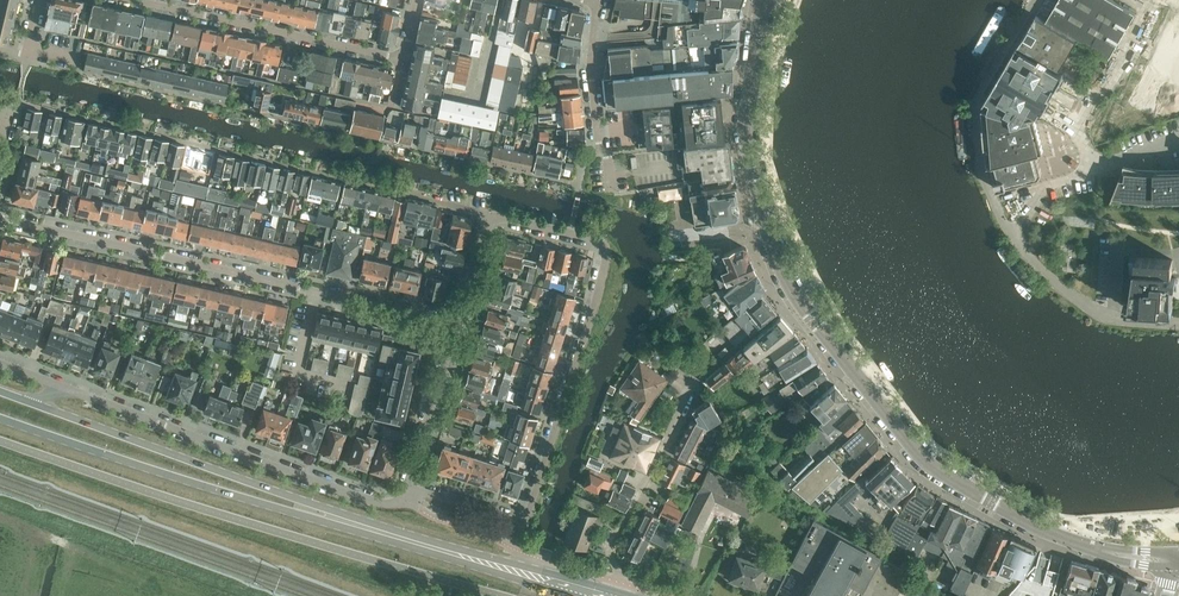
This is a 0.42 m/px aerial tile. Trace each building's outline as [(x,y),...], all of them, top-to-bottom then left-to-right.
[(17,9),(19,0),(0,0),(0,5),(17,9)] [(89,22),(93,3),(82,1),(80,0),(51,0),(51,3),(76,8),(88,11),(85,21),(89,22)] [(236,10),(238,0),(227,0),(225,7),(236,10)] [(249,13),(252,0),(238,0),(236,10),(249,12),(249,13)] [(262,16),(266,0),(252,0),(249,13),(262,16)] [(275,18),(279,0),(266,0),(262,16),(263,16),(263,15),(272,17),(275,18)] [(288,21),(292,4),(284,2),(285,0),(279,0),(275,18),(279,19),(288,21)] [(301,24),(307,0),(301,0),(300,5),(292,4),(288,21),(298,23),(301,24)] [(301,24),(305,25),(315,27),(319,9),(310,8),(312,1),(310,0),(307,0),(301,24)] [(328,30),(335,0),(329,0),(327,10),(319,8),(315,27),(324,29),(328,30)] [(341,33),(346,13),(338,12),(340,0),(335,0),(328,30),(332,31),(341,33)] [(433,11),(434,5),(444,7),(446,0),(424,0),(424,2),(423,6),(422,8),(433,11)] [(474,23),(478,24),(484,0),(471,0),(470,6),(477,8),(474,23)] [(478,24),(484,26),(487,10),(494,11),(497,0),(484,0),(478,24)] [(515,30),(517,20),(514,19),(519,0),(504,0),(500,16),(512,19),(510,28),(515,30)] [(515,32),(517,32),(517,31),(522,32),(525,18),(532,20),(536,1),(532,0),(522,0),(518,17),(515,31),(516,31),(515,32)] [(613,6),(619,7),(618,14),(651,17),(650,30),(609,33),(607,42),(661,37),(667,36),(668,24),(687,23),(702,21),(739,17),(740,3),(741,0),(615,0),(613,6)] [(1136,13),(1114,0),(1058,0),(1046,21),(1077,40),(1109,58),(1136,13)] [(351,35),(355,36),(362,2),(357,1),(353,15),(346,13),(341,33),(351,35)] [(367,3),(362,2),(355,36),(358,37),(358,36),(368,39),(370,28),(372,19),(364,17),(367,3)] [(539,26),(540,27),(540,26),(552,29),(557,5),(557,6),(557,5),(544,2),(539,26)] [(75,15),(76,8),(51,3),(49,12),(48,15),(76,21),(78,15),(75,15)] [(101,26),(106,6),(93,3),(89,22),(88,23),(97,25),(94,39),(99,40),(102,26),(101,26)] [(0,5),(0,21),(13,24),(17,9),(0,5)] [(571,8),(557,6),(557,5),(552,29),(566,32),(567,27),(571,8)] [(107,42),(111,43),(119,9),(106,6),(101,26),(102,26),(110,28),(107,42)] [(577,10),(571,8),(567,27),(566,32),(580,34),(583,14),(577,13),(577,10)] [(119,30),(127,32),(132,12),(119,9),(111,43),(116,44),(119,30)] [(399,14),(383,10),(381,21),(373,20),(372,24),(398,30),(399,25),(401,17),(399,14)] [(127,32),(124,45),(129,47),(132,33),(140,35),(145,14),(132,12),(127,32)] [(75,27),(76,21),(48,15),(47,19),(45,28),(71,34),(71,33),(67,32),(69,26),(75,27)] [(146,50),(152,51),(159,18),(147,15),(143,33),(149,34),(148,43),(146,50)] [(1019,45),(1060,69),(1077,40),(1046,21),(1036,15),(1019,45)] [(455,37),(456,35),(456,32),(437,28),(439,20),(421,16),(418,29),(448,35),(455,37)] [(719,42),(737,40),(737,35),(738,35),(739,17),(702,21),(687,23),(668,24),(667,36),(661,37),(662,47),(714,42),(713,40),(719,39),(719,42)] [(159,18),(152,51),(158,53),(159,46),(160,46),(162,37),(168,38),(172,20),(159,18)] [(8,44),(13,24),(0,21),(0,42),(8,44)] [(177,41),(184,42),(188,24),(175,21),(175,22),(172,39),(170,39),(166,56),(173,57),(177,41)] [(456,32),(456,35),(462,36),(474,39),(475,34),(471,33),(465,31),(463,28),(464,23),(459,22),(456,32)] [(188,24),(184,42),(192,44),(189,56),(196,57),(199,45),(197,45),(201,28),(201,27),(188,24)] [(398,30),(372,24),(371,28),(370,28),(368,39),(374,40),(376,33),(374,32),(375,29),(379,30),(377,41),(392,44),(396,42),(398,30)] [(537,38),(579,46),(580,34),(566,32),(552,29),(540,26),(540,27),(537,38)] [(206,47),(205,52),(211,54),(216,30),(203,27),(199,45),(206,47)] [(529,28),(524,49),(534,51),(539,30),(529,28)] [(446,41),(448,35),(418,29),(415,42),(433,45),(435,39),(446,41)] [(215,49),(225,51),(230,33),(216,30),(211,54),(210,57),(209,64),(214,65),(217,52),(214,51),(215,49)] [(500,37),(513,40),(515,33),(502,30),(500,37)] [(231,69),(235,70),(243,36),(230,33),(225,51),(234,53),(231,69)] [(244,55),(252,57),(256,39),(243,36),(235,70),(240,71),(244,55)] [(474,39),(462,36),(459,51),(471,53),(474,39)] [(499,43),(512,46),(513,40),(500,37),(499,43)] [(578,60),(579,46),(537,38),(534,52),(541,53),(539,62),(542,62),(541,65),(550,66),(552,58),(546,57),(547,54),(578,60)] [(263,70),(265,60),(269,42),(256,39),(252,57),(260,59),(256,74),(261,75),(263,70)] [(737,54),(737,40),(719,42),(719,39),(713,40),(714,42),(662,47),(649,48),(651,69),(664,68),(664,70),(680,68),(680,71),(709,69),(708,66),(733,64),(733,58),(734,58),(734,56),(737,54)] [(282,45),(269,42),(265,60),(276,62),(272,78),(277,79),(279,67),(280,63),(278,63),(282,45)] [(510,53),(511,51),(512,46),(499,43),(498,50),(510,53)] [(415,44),(412,56),(447,64),(448,59),(438,57),(439,54),(436,54),(436,57),(433,56),(434,48),(415,44)] [(603,78),(645,74),(644,69),(651,69),(649,48),(649,44),(608,49),(609,59),(606,59),(606,60),(607,60),(608,67),(605,67),(605,68),(606,77),(603,78)] [(983,108),(1010,116),(1011,116),(1013,124),(1035,118),(1034,113),(1039,105),(1047,91),(1060,69),(1019,45),(1018,44),(1005,66),(992,88),(983,103),(983,108)] [(457,61),(459,55),(460,51),(453,50),(445,86),(452,87),(453,80),(455,74),(456,68),(457,61)] [(509,59),(510,53),(498,50),(496,56),(509,59)] [(305,85),(336,92),(340,76),(344,58),(312,51),(307,73),(305,85)] [(500,99),(499,105),(498,109),(513,112),(523,68),(520,57),(514,56),(515,52),(511,51),(510,53),(509,59),(508,66),(506,72),(505,79),(503,85),(502,92),(500,99)] [(94,70),(102,71),(105,57),(88,53),(84,70),(94,73),(94,70)] [(200,56),(199,63),(209,65),(209,64),(210,57),(201,55),(200,56)] [(472,58),(459,55),(457,61),(470,64),(472,58)] [(447,64),(412,56),(409,69),(429,73),(431,66),(446,69),(447,64)] [(508,66),(509,59),(496,56),(495,63),(508,66)] [(110,76),(119,78),(123,61),(105,57),(102,71),(111,73),(110,76)] [(353,60),(344,58),(340,76),(347,78),(344,94),(349,95),(356,61),(353,60)] [(129,78),(137,79),(141,65),(123,61),(119,78),(129,80),(129,78)] [(359,81),(365,82),(369,64),(360,62),(356,61),(349,95),(356,96),(359,81)] [(469,70),(470,64),(457,61),(456,68),(469,70)] [(495,63),(493,70),(506,72),(508,66),(495,63)] [(369,99),(375,101),(382,67),(369,64),(365,82),(372,84),(369,99)] [(145,84),(154,86),(158,69),(141,65),(137,79),(145,81),(145,84)] [(662,102),(704,98),(717,97),(721,96),(724,93),(723,87),(729,86),(729,78),(732,78),(732,77),(732,68),(732,67),(731,66),(731,67),(709,69),(680,71),(651,74),(603,78),(606,107),(616,106),(662,102)] [(307,73),(279,67),(277,79),(305,85),(307,73)] [(382,67),(375,101),(387,104),(388,98),(381,96),(383,86),(391,88),(394,73),(392,69),(382,67)] [(456,68),(455,74),(467,77),(469,70),(456,68)] [(555,69),(555,77),(576,76),(576,68),(555,69)] [(164,85),(172,87),(176,73),(158,69),(154,86),(164,88),(164,85)] [(409,69),(407,81),(442,89),(443,84),(427,81),(429,73),(409,69)] [(493,70),(492,76),(505,79),(506,72),(493,70)] [(180,92),(189,94),(193,77),(176,73),(172,87),(180,89),(180,92)] [(224,81),(232,83),(234,74),(226,73),(224,81)] [(234,74),(232,83),(252,87),(254,78),(235,74),(234,74)] [(455,74),(453,80),(466,83),(467,77),(455,74)] [(492,76),(490,83),(503,85),(505,79),(492,76)] [(199,93),(208,95),(211,81),(193,77),(189,94),(198,96),(199,93)] [(578,89),(579,89),(579,82),(577,82),(577,78),(571,78),(571,77),(555,78),(555,84),(559,84),(560,92),(578,91),(578,89)] [(273,83),(265,81),(257,79),(254,88),(257,89),(253,106),(259,108),(258,110),(265,111),(266,109),(267,110),(273,83)] [(453,80),(452,87),(465,90),(466,83),(453,80)] [(211,81),(208,95),(215,97),(214,100),(225,102),(228,85),(211,81)] [(407,81),(404,94),(424,98),(425,91),(441,94),(442,89),(407,81)] [(490,83),(489,89),(502,92),(503,85),(490,83)] [(489,89),(488,96),(500,99),(502,92),(489,89)] [(321,94),(319,104),(325,105),(327,96),(321,94)] [(424,98),(404,94),(401,107),(421,111),(423,103),(438,106),(439,101),(424,98)] [(539,106),(539,114),(547,113),(582,109),(582,105),(580,95),(559,97),(560,106),(545,108),(545,106),(539,106)] [(488,96),(486,102),(499,105),(500,99),(488,96)] [(356,101),(336,97),(335,105),(354,109),(356,101)] [(704,98),(662,102),(665,126),(649,128),(650,133),(645,134),(646,143),(667,141),(667,145),(721,139),(720,129),(723,129),(720,102),(717,102),(717,100),(717,97),(704,98)] [(283,115),(301,119),(304,103),(286,99),(283,114),(283,115)] [(499,105),(486,102),(485,109),(442,100),(438,115),(494,127),(498,109),(499,105)] [(304,103),(301,119),(319,123),(318,123),(322,107),(309,104),(305,104),(304,103)] [(607,108),(608,124),(618,123),(616,107),(607,108)] [(28,108),(23,127),(31,129),(30,136),(36,137),(42,112),(28,108)] [(321,123),(346,129),(350,113),(324,108),(321,123)] [(354,111),(349,130),(380,137),(384,116),(354,109),(351,108),(351,110),(354,111)] [(992,165),(1036,153),(1044,151),(1035,118),(1013,124),(1011,116),(1010,116),(983,108),(984,127),(983,128),(985,147),(986,147),(988,166),(992,165)] [(547,113),(539,114),(539,120),(562,118),(563,126),(584,123),(582,113),(583,113),(582,109),(547,113)] [(50,114),(46,131),(52,132),(50,140),(56,141),(62,116),(50,114)] [(416,135),(421,115),(418,115),(415,124),(403,121),(400,131),(397,130),(394,140),(411,144),(413,135),(416,135)] [(421,115),(416,135),(415,143),(418,144),(418,146),(430,148),(433,132),(434,132),(436,119),(430,117),(428,127),(422,126),(424,116),(421,115)] [(61,140),(80,144),(85,122),(66,118),(61,140)] [(430,148),(443,151),(446,136),(441,135),(444,121),(437,119),(430,148)] [(89,142),(96,144),(101,126),(89,123),(85,141),(83,140),(82,147),(88,148),(89,142)] [(443,151),(455,154),(458,139),(459,139),(460,131),(462,124),(455,123),(452,137),(446,136),(443,151)] [(397,127),(385,124),(382,137),(394,140),(397,130),(397,127)] [(108,147),(113,128),(101,126),(96,144),(103,145),(102,148),(105,149),(106,146),(108,147)] [(473,145),(470,157),(487,161),(493,132),(473,127),(471,138),(472,138),(474,141),(473,145)] [(107,152),(119,155),(124,131),(113,128),(108,147),(107,152)] [(567,132),(567,143),(585,144),(585,129),(567,128),(559,128),(559,132),(567,132)] [(124,131),(119,155),(127,157),(128,151),(132,152),(136,134),(124,131)] [(458,139),(455,154),(467,156),(470,141),(468,141),(470,133),(460,131),(459,139),(458,139)] [(539,131),(539,140),(549,140),(549,131),(539,131)] [(140,135),(135,156),(142,158),(141,164),(146,165),(152,138),(140,135)] [(149,162),(154,164),(156,158),(164,161),(169,142),(155,139),(149,162)] [(171,181),(175,182),(184,145),(171,142),(166,163),(175,165),(171,181)] [(533,171),(546,174),(550,156),(541,154),(542,148),(551,150),(552,145),(539,142),(536,155),(533,171)] [(684,181),(688,181),(732,174),(728,142),(675,148),(678,167),(682,166),(684,181)] [(24,155),(38,159),(40,148),(26,145),(24,155)] [(490,162),(500,164),(503,148),(493,145),(490,162)] [(187,146),(182,165),(210,171),(214,153),(187,146)] [(557,154),(557,157),(550,156),(546,174),(558,177),(559,174),(562,174),(563,168),(560,168),(562,159),(565,159),(567,148),(561,147),(559,154),(557,154)] [(500,164),(510,166),(513,150),(503,148),(500,164)] [(54,162),(67,165),(74,167),(76,159),(61,156),(63,151),(57,149),(54,162)] [(510,166),(519,168),(523,152),(513,150),(510,166)] [(41,151),(39,158),(51,161),(53,154),(41,151)] [(523,152),(519,168),(529,171),(533,154),(523,152)] [(1041,174),(1041,170),(1036,153),(992,165),(998,188),(1040,177),(1041,174)] [(234,157),(219,154),(213,179),(218,180),(219,174),(229,177),(234,157)] [(21,164),(20,169),(45,174),(46,174),(47,169),(39,167),(40,160),(23,156),(23,157),(21,158),(20,163),(21,164)] [(233,183),(243,185),(249,161),(236,158),(232,175),(235,176),(233,183)] [(91,163),(76,159),(74,167),(78,168),(84,169),(90,170),(91,163)] [(98,165),(91,163),(90,170),(91,170),(102,173),(105,162),(99,161),(98,165)] [(105,161),(105,162),(102,173),(108,175),(111,162),(105,161)] [(246,182),(261,186),(265,165),(251,161),(246,182)] [(74,167),(67,165),(61,190),(64,191),(60,209),(67,210),(66,212),(72,213),(72,212),(74,212),(78,194),(68,192),(73,174),(77,175),(78,168),(74,167)] [(269,195),(273,196),(280,168),(268,165),(263,186),(270,188),(269,195)] [(45,174),(20,169),(19,173),(17,174),(16,178),(18,180),(17,181),(34,185),(36,177),(60,183),(61,178),(55,176),(46,174),(45,174)] [(114,176),(126,179),(127,172),(115,169),(114,176)] [(277,187),(284,189),(282,199),(288,201),(295,172),(282,169),(277,187)] [(1172,172),(1156,172),(1141,172),(1125,170),(1125,177),(1120,176),(1109,205),(1110,205),(1114,195),(1124,196),(1140,198),(1157,198),(1173,198),(1178,198),(1178,172),(1172,172)] [(181,172),(179,179),(189,181),(191,174),(181,172)] [(293,190),(298,191),(299,193),(303,194),(304,192),(306,192),(310,175),(297,172),(293,190)] [(127,179),(139,182),(141,176),(128,173),(127,179)] [(690,193),(690,194),(715,190),(715,193),(735,190),(732,174),(688,181),(689,187),(690,193)] [(308,192),(322,196),(326,179),(312,176),(308,192)] [(159,186),(166,188),(173,189),(174,187),(175,182),(161,178),(160,178),(160,181),(159,185),(159,186)] [(174,190),(206,198),(207,191),(208,189),(208,186),(176,179),(174,190)] [(340,182),(326,179),(322,196),(330,198),(328,206),(334,208),(340,182)] [(34,204),(36,194),(51,198),(50,203),(58,205),(60,193),(17,183),(15,190),(13,191),(12,196),(13,197),(13,199),(34,204)] [(346,202),(353,204),(357,186),(345,183),(341,201),(340,201),(338,210),(344,211),(346,202)] [(84,215),(88,216),(94,186),(89,185),(86,197),(81,195),(76,213),(78,213),(79,215),(82,216),(84,215)] [(97,218),(98,218),(104,193),(99,192),(100,187),(94,186),(88,216),(92,217),(92,218),(96,219),(97,218)] [(353,204),(366,207),(370,189),(357,186),(353,204)] [(149,193),(160,196),(162,190),(151,187),(149,193)] [(370,189),(366,207),(364,216),(369,217),(371,208),(378,210),(383,192),(370,189)] [(105,220),(109,221),(116,191),(111,190),(110,194),(104,193),(98,218),(100,218),(101,220),(104,221),(105,220)] [(715,190),(690,194),(689,194),(690,198),(695,225),(709,223),(727,221),(736,219),(739,215),(735,190),(715,193),(715,190)] [(119,223),(120,223),(124,205),(119,204),(121,192),(116,191),(109,221),(113,221),(114,223),(117,224),(119,223)] [(218,193),(207,191),(206,198),(216,200),(218,193)] [(395,195),(383,192),(378,210),(391,213),(395,195)] [(170,235),(174,236),(181,206),(183,195),(178,194),(173,217),(167,215),(163,233),(164,233),(165,235),(169,236),(170,235)] [(127,225),(131,226),(138,196),(132,195),(130,207),(124,205),(120,223),(121,223),(122,225),(126,226),(127,225)] [(140,228),(141,228),(146,210),(140,209),(143,198),(138,196),(131,226),(135,226),(136,228),(139,229),(140,228)] [(290,196),(286,212),(293,214),(296,198),(290,196)] [(224,202),(231,203),(238,205),(239,200),(225,197),(224,202)] [(241,197),(239,206),(241,206),(252,209),(254,209),(257,201),(241,197)] [(410,216),(418,218),(422,202),(409,198),(403,221),(408,223),(410,216)] [(200,207),(207,208),(208,201),(202,199),(200,207)] [(149,230),(152,231),(159,201),(154,200),(151,212),(146,210),(141,228),(143,228),(144,230),(147,231),(149,230)] [(405,202),(396,200),(392,220),(400,222),(405,202)] [(162,233),(163,233),(167,215),(162,214),(164,203),(159,201),(152,231),(156,231),(157,233),(160,234),(162,233)] [(208,201),(207,208),(213,210),(215,203),(208,201)] [(422,202),(418,218),(417,223),(426,225),(431,227),(436,205),(422,202)] [(273,203),(271,213),(284,216),(286,206),(280,204),(273,203)] [(228,213),(230,206),(222,204),(221,211),(228,213)] [(270,207),(256,204),(255,210),(269,213),(270,207)] [(181,206),(174,236),(178,237),(179,238),(182,239),(183,238),(185,238),(189,220),(183,219),(186,208),(181,206)] [(230,249),(231,249),(235,231),(230,230),(235,207),(230,206),(228,213),(227,217),(220,246),(224,247),(225,249),(228,249),(230,249)] [(240,212),(250,215),(252,209),(241,206),(240,212)] [(262,212),(252,210),(251,217),(260,219),(262,212)] [(315,223),(332,227),(335,214),(319,210),(315,223)] [(436,225),(442,226),(445,212),(439,210),(436,225)] [(195,241),(199,241),(206,212),(200,211),(198,222),(192,221),(188,239),(189,239),(190,241),(193,241),(195,241)] [(208,244),(210,244),(214,226),(208,225),(211,213),(206,212),(199,241),(203,242),(203,244),(207,244),(208,244)] [(450,228),(469,232),(469,231),(471,230),(471,226),(470,225),(472,218),(453,214),(450,228)] [(216,245),(220,246),(227,217),(222,216),(219,227),(214,226),(210,244),(211,244),(212,246),(215,246),(216,245)] [(273,259),(274,259),(278,241),(273,240),(278,217),(273,216),(272,222),(271,222),(270,227),(263,256),(267,257),(268,259),(271,260),(273,259)] [(395,242),(398,232),(400,222),(392,220),(387,240),(395,242)] [(238,251),(242,251),(249,222),(244,221),(241,232),(235,231),(231,249),(232,249),(233,251),(237,251),(238,251)] [(297,221),(295,228),(304,230),(306,223),(300,222),(297,221)] [(251,254),(253,254),(257,236),(251,235),(254,223),(249,222),(242,251),(246,252),(247,254),(250,255),(251,254)] [(260,256),(263,256),(270,227),(265,226),(262,237),(257,236),(253,254),(254,254),(255,256),(258,256),(260,256)] [(330,242),(330,239),(333,228),(327,226),(323,240),(315,239),(314,245),(304,243),(299,264),(311,267),(310,269),(318,270),(323,248),(323,247),(324,241),(330,242)] [(360,233),(370,236),(372,229),(362,226),(360,233)] [(347,231),(339,229),(333,227),(330,239),(331,240),(331,237),(335,238),(327,273),(350,278),(358,244),(364,245),(362,254),(363,254),(365,244),(367,235),(347,231)] [(373,234),(384,238),(386,230),(375,227),(373,234)] [(441,228),(434,227),(433,230),(431,239),(438,240),(441,228)] [(450,228),(447,242),(465,246),(465,244),(467,243),(468,240),(466,238),(468,232),(469,233),(469,232),(450,228)] [(281,261),(285,261),(292,232),(286,231),(284,242),(278,241),(274,259),(275,259),(276,261),(280,261),(281,261)] [(292,232),(285,261),(289,262),(290,264),(293,265),(294,264),(296,264),(300,246),(294,245),(297,233),(292,232)] [(398,232),(395,242),(402,243),(405,234),(398,232)] [(416,236),(414,245),(427,248),(429,239),(416,236)] [(32,245),(22,243),(3,238),(2,243),(0,244),(0,245),(0,253),(19,257),(21,249),(30,251),(32,245)] [(504,252),(522,256),(524,248),(531,249),(532,244),(525,242),(526,241),(518,239),(518,240),(516,240),(507,238),(504,252)] [(382,239),(381,245),(390,247),(391,241),(382,239)] [(430,246),(436,248),(441,249),(440,254),(446,256),(444,263),(446,264),(446,265),(450,266),(451,265),(462,267),(465,252),(448,248),(449,243),(438,240),(431,239),(429,249),(429,250),(430,246)] [(531,259),(538,261),(542,245),(535,243),(531,259)] [(32,245),(30,251),(36,253),(34,260),(42,262),(43,259),(45,248),(40,247),(32,245)] [(542,245),(538,261),(538,264),(551,267),(556,249),(550,247),(549,246),(545,245),(543,246),(542,245)] [(723,253),(720,248),(708,249),(718,272),(715,273),(720,285),(754,270),(754,269),(750,260),(749,259),(747,259),(746,256),(748,251),(746,247),(742,246),(734,249),(723,253)] [(559,290),(565,292),(567,286),(569,275),(567,274),(572,253),(566,251),(565,250),(561,249),(559,250),(558,249),(554,268),(562,270),(561,273),(562,273),(561,277),(562,277),(559,290)] [(39,278),(36,289),(35,295),(41,296),(45,279),(48,270),(57,272),(61,254),(59,253),(58,251),(55,251),(53,252),(47,251),(45,260),(43,259),(42,262),(40,269),(39,278)] [(63,285),(68,286),(75,257),(71,256),(71,254),(67,253),(66,254),(64,254),(60,272),(66,273),(63,285)] [(523,262),(530,264),(531,259),(521,257),(521,258),(505,254),(505,256),(503,256),(502,260),(503,262),(502,268),(519,272),(520,266),(522,266),(523,262)] [(569,275),(567,286),(573,288),(577,272),(584,274),(588,257),(586,257),(586,255),(582,254),(580,255),(574,254),(569,275)] [(0,256),(0,269),(17,274),(20,260),(0,255),(0,256)] [(77,276),(82,277),(86,259),(85,259),(84,257),(80,257),(79,257),(75,257),(68,286),(74,287),(77,276)] [(1173,282),(1176,283),(1177,276),(1172,275),(1173,259),(1136,257),(1129,306),(1127,306),(1127,307),(1172,310),(1173,282)] [(367,280),(372,282),(377,261),(364,258),(359,279),(361,279),(362,281),(365,281),(367,280)] [(398,287),(404,288),(410,259),(405,258),(403,267),(395,265),(390,285),(392,286),(393,287),(396,288),(398,287)] [(85,290),(90,291),(97,262),(94,261),(93,259),(89,259),(88,260),(86,259),(82,277),(88,278),(85,290)] [(410,259),(404,288),(409,290),(410,291),(413,292),(415,291),(417,291),(421,271),(413,269),(415,260),(410,259)] [(538,261),(531,259),(530,264),(527,280),(533,282),(538,264),(538,261)] [(33,267),(40,269),(42,262),(34,260),(33,267)] [(377,261),(372,282),(378,283),(379,284),(382,285),(384,284),(386,285),(390,264),(377,261)] [(99,281),(104,282),(108,264),(107,264),(106,262),(103,262),(101,263),(97,262),(90,291),(96,292),(99,281)] [(107,295),(113,296),(120,267),(116,266),(115,265),(112,264),(110,265),(108,264),(104,282),(110,283),(107,295)] [(121,286),(126,287),(131,269),(129,269),(128,268),(125,267),(123,268),(120,267),(113,296),(118,297),(121,286)] [(129,300),(135,301),(142,272),(138,271),(137,270),(134,269),(132,270),(131,269),(126,287),(132,289),(129,300)] [(546,278),(545,278),(543,285),(549,287),(551,279),(550,279),(552,272),(547,271),(546,278)] [(13,290),(17,276),(0,272),(0,287),(13,290)] [(143,291),(149,292),(153,275),(151,274),(150,273),(147,272),(145,273),(142,272),(135,301),(140,303),(143,291)] [(716,297),(732,317),(761,293),(765,290),(756,272),(742,282),(737,282),(724,292),(720,287),(700,299),(705,305),(716,297)] [(145,317),(153,320),(155,314),(157,306),(157,307),(164,277),(160,276),(159,275),(156,274),(154,275),(153,275),(149,292),(154,294),(150,312),(146,311),(145,317)] [(428,280),(425,293),(425,295),(439,298),(441,291),(443,291),(446,278),(434,275),(434,277),(429,276),(428,280)] [(496,289),(512,294),(517,281),(500,275),(498,281),(496,282),(495,286),(496,288),(496,289)] [(29,287),(36,289),(39,278),(32,277),(29,287)] [(164,277),(157,307),(162,308),(165,296),(171,298),(175,280),(173,279),(172,278),(169,277),(167,278),(164,277)] [(419,292),(425,293),(428,280),(423,278),(419,292)] [(523,279),(521,284),(523,287),(524,287),(530,289),(532,282),(523,279)] [(177,311),(181,312),(188,283),(185,282),(184,281),(180,280),(179,281),(177,280),(173,298),(179,300),(177,311)] [(190,302),(195,303),(199,285),(198,285),(197,284),(194,283),(192,284),(188,283),(181,312),(187,314),(190,302)] [(199,316),(204,317),(211,288),(207,287),(206,286),(203,285),(201,286),(199,285),(195,303),(201,305),(199,316)] [(534,286),(531,297),(538,299),(539,295),(542,287),(537,285),(534,286)] [(573,288),(567,286),(565,292),(576,295),(577,289),(573,288)] [(212,307),(218,308),(222,291),(220,290),(219,289),(216,288),(214,289),(211,288),(204,317),(209,319),(212,307)] [(512,294),(496,289),(495,290),(493,291),(492,295),(493,297),(491,302),(508,308),(512,294)] [(224,332),(226,323),(233,293),(229,292),(228,291),(225,290),(223,291),(222,291),(218,308),(223,310),(221,321),(217,337),(222,338),(224,332)] [(551,298),(550,303),(571,309),(573,305),(574,304),(575,300),(574,299),(575,297),(558,292),(556,299),(551,298)] [(233,293),(226,323),(231,324),(234,312),(240,314),(244,296),(242,295),(241,294),(238,293),(236,294),(233,293)] [(776,311),(761,293),(732,318),(721,327),(736,345),(776,311)] [(244,296),(240,314),(245,315),(243,326),(248,328),(255,298),(251,297),(250,296),(247,295),(245,296),(244,296)] [(255,298),(248,328),(253,329),(256,318),(262,319),(266,301),(264,301),(263,299),(260,298),(259,299),(255,298)] [(46,311),(47,311),(52,313),(57,301),(51,299),(47,307),(48,307),(46,311)] [(266,301),(262,319),(268,320),(265,332),(271,333),(277,304),(273,303),(272,301),(269,300),(267,301),(266,301)] [(6,335),(14,314),(13,314),(17,303),(12,301),(8,312),(0,309),(0,333),(6,335)] [(52,313),(57,315),(58,313),(64,315),(64,303),(57,301),(52,313)] [(98,310),(104,311),(105,311),(109,312),(111,305),(110,305),(100,303),(98,310)] [(111,303),(110,305),(111,305),(109,312),(113,313),(118,314),(120,305),(111,303)] [(552,309),(550,316),(567,321),(568,320),(569,320),(570,316),(569,315),(571,309),(550,303),(548,308),(552,309)] [(277,304),(271,333),(275,334),(278,323),(284,324),(288,306),(286,306),(286,304),(282,304),(281,304),(277,304)] [(34,345),(47,311),(46,311),(48,307),(47,307),(42,305),(38,318),(29,315),(20,340),(21,343),(25,344),(27,343),(34,345)] [(13,338),(20,340),(29,315),(31,308),(26,306),(22,317),(14,314),(6,335),(7,337),(11,339),(13,338)] [(517,308),(515,314),(522,316),(523,315),(522,315),(524,311),(517,308)] [(485,322),(503,328),(507,315),(489,309),(487,315),(485,316),(484,319),(485,321),(485,322)] [(105,311),(104,311),(101,324),(108,326),(109,320),(110,321),(113,313),(109,312),(105,311)] [(59,355),(60,355),(70,328),(61,325),(64,315),(58,313),(57,315),(44,349),(52,352),(52,354),(57,356),(59,355)] [(312,340),(325,343),(331,316),(318,313),(314,333),(312,340)] [(520,325),(521,320),(522,316),(515,314),(512,313),(511,318),(517,320),(516,324),(520,325)] [(155,314),(153,320),(165,322),(166,317),(155,314)] [(729,377),(744,366),(794,331),(780,315),(720,366),(729,376),(729,377)] [(325,343),(338,346),(344,319),(331,316),(325,343)] [(544,321),(542,326),(564,333),(565,328),(567,327),(568,324),(567,323),(567,321),(550,316),(548,323),(544,321)] [(72,360),(74,360),(84,333),(75,330),(79,319),(74,317),(70,328),(60,355),(65,357),(65,359),(70,361),(72,360)] [(167,323),(178,325),(180,319),(169,317),(167,323)] [(138,319),(135,327),(142,329),(145,320),(138,319)] [(338,346),(350,349),(356,322),(344,319),(338,346)] [(350,349),(363,352),(369,325),(356,322),(350,349)] [(369,325),(363,352),(375,355),(377,348),(382,328),(369,325)] [(503,336),(499,335),(501,330),(484,325),(483,331),(480,331),(479,335),(481,337),(480,338),(496,343),(497,342),(501,343),(503,342),(504,338),(503,336)] [(545,333),(543,340),(560,345),(560,344),(562,343),(563,340),(562,338),(564,333),(542,326),(540,331),(545,333)] [(84,333),(74,360),(75,361),(75,363),(80,365),(82,363),(87,365),(100,329),(95,327),(92,337),(84,333)] [(179,338),(187,341),(189,332),(181,330),(179,338)] [(805,345),(794,331),(746,365),(749,369),(772,352),(778,361),(783,358),(804,345),(805,345)] [(224,332),(222,338),(230,340),(232,334),(224,332)] [(522,346),(523,342),(524,340),(526,334),(525,333),(520,332),(517,340),(516,344),(522,346)] [(376,415),(403,421),(404,420),(403,420),(419,352),(420,353),(420,351),(410,349),(412,341),(387,335),(387,334),(386,334),(386,335),(384,335),(379,357),(389,359),(376,415)] [(112,370),(117,357),(121,348),(110,344),(111,343),(105,340),(95,368),(102,370),(101,372),(108,375),(108,373),(111,374),(112,370)] [(475,347),(474,351),(476,352),(475,354),(492,359),(496,346),(479,340),(478,346),(475,347)] [(536,345),(535,350),(556,357),(558,352),(559,351),(560,348),(560,346),(560,345),(543,340),(541,346),(536,345)] [(267,346),(278,349),(279,343),(269,341),(267,346)] [(522,346),(516,344),(512,356),(519,358),(523,346),(522,346)] [(162,363),(167,364),(173,347),(167,345),(162,363)] [(501,352),(510,355),(512,348),(503,346),(501,352)] [(752,379),(754,383),(757,382),(764,393),(816,360),(807,347),(784,360),(783,358),(778,361),(772,352),(749,369),(746,365),(744,366),(746,369),(743,371),(750,381),(752,379)] [(556,357),(535,350),(533,355),(538,356),(535,363),(552,369),(553,367),(554,367),(556,363),(555,362),(556,357)] [(280,353),(273,351),(267,374),(275,376),(280,353)] [(121,380),(136,385),(146,358),(131,353),(121,380)] [(470,370),(490,376),(493,368),(489,367),(491,361),(474,356),(472,362),(471,362),(469,367),(470,368),(470,370)] [(123,359),(117,357),(112,370),(118,372),(123,359)] [(311,370),(318,372),(321,359),(314,357),(311,370)] [(146,358),(136,385),(150,391),(161,364),(146,358)] [(321,359),(318,372),(326,374),(329,360),(321,359)] [(512,359),(507,372),(514,375),(519,361),(512,359)] [(630,414),(633,416),(629,422),(635,425),(667,380),(639,360),(620,388),(639,402),(630,414)] [(801,392),(827,376),(817,362),(761,398),(756,401),(762,409),(766,406),(771,412),(788,401),(784,394),(786,392),(792,389),(797,386),(801,392)] [(336,376),(343,378),(346,364),(339,363),(336,376)] [(346,364),(343,378),(351,379),(354,366),(346,364)] [(532,372),(529,379),(547,385),(548,384),(550,383),(551,379),(550,377),(552,372),(530,365),(528,371),(532,372)] [(720,366),(706,379),(713,388),(729,376),(720,366)] [(174,380),(169,392),(168,396),(183,401),(185,397),(188,398),(198,373),(193,371),(190,378),(176,373),(174,380)] [(465,386),(481,391),(484,392),(486,385),(484,384),(486,377),(469,372),(467,378),(465,379),(464,382),(465,384),(465,386)] [(196,389),(203,392),(209,377),(202,374),(196,389)] [(355,383),(348,412),(361,416),(371,376),(360,374),(358,384),(355,383)] [(158,387),(169,392),(174,380),(163,375),(158,387)] [(503,378),(503,380),(501,385),(508,387),(510,380),(503,378)] [(521,392),(525,393),(543,398),(545,393),(547,392),(548,388),(547,386),(547,385),(529,379),(527,387),(523,386),(521,392)] [(250,410),(257,412),(263,398),(260,397),(264,385),(252,380),(249,390),(247,389),(241,402),(252,406),(250,410)] [(607,392),(612,394),(616,387),(611,384),(607,392)] [(810,405),(823,419),(845,397),(834,384),(810,405)] [(501,385),(500,387),(497,399),(504,401),(508,387),(501,385)] [(797,386),(792,389),(794,393),(795,395),(801,392),(797,386)] [(484,392),(481,391),(481,393),(464,388),(462,394),(460,395),(459,398),(460,400),(460,402),(476,407),(479,398),(482,400),(483,397),(495,401),(496,396),(484,392)] [(227,401),(221,417),(238,423),(244,408),(234,404),(239,392),(231,389),(227,401)] [(671,397),(663,392),(660,396),(668,401),(671,397)] [(543,398),(525,393),(521,406),(539,412),(539,410),(541,410),(543,406),(541,404),(543,398)] [(203,410),(221,417),(227,401),(209,395),(206,404),(203,410)] [(803,396),(794,402),(799,407),(806,400),(803,396)] [(269,434),(270,434),(277,413),(269,410),(273,400),(267,398),(256,429),(262,432),(263,433),(267,435),(269,434)] [(863,419),(845,398),(803,437),(808,442),(807,443),(805,445),(805,448),(806,450),(808,452),(789,470),(779,461),(770,470),(788,488),(816,460),(829,450),(835,444),(863,419)] [(697,418),(696,420),(707,426),(708,425),(720,417),(709,399),(691,410),(697,418)] [(515,413),(515,412),(518,405),(513,403),(505,401),(502,408),(515,413)] [(484,416),(486,410),(476,407),(476,409),(459,404),(459,405),(457,406),(456,409),(457,411),(455,417),(471,422),(473,417),(476,418),(477,414),(484,416)] [(277,413),(270,434),(271,435),(272,437),(275,438),(277,437),(283,439),(294,408),(289,406),(285,416),(277,413)] [(335,408),(332,417),(337,419),(341,411),(335,408)] [(512,420),(510,424),(533,431),(535,426),(537,425),(538,421),(537,419),(537,418),(518,412),(515,421),(512,420)] [(292,443),(303,447),(304,445),(315,449),(326,418),(320,415),(318,420),(313,418),(311,426),(299,422),(292,443)] [(490,418),(488,426),(495,428),(497,420),(490,418)] [(692,419),(688,428),(703,436),(707,426),(696,420),(692,419)] [(877,434),(865,421),(843,442),(845,444),(840,449),(835,444),(829,450),(791,485),(809,500),(823,486),(877,434)] [(384,426),(373,422),(371,427),(382,430),(384,426)] [(616,438),(616,439),(654,455),(661,438),(623,422),(620,428),(613,426),(609,435),(616,438)] [(485,434),(488,427),(476,423),(474,430),(482,433),(485,434)] [(533,431),(510,424),(509,429),(512,430),(509,439),(529,445),(529,443),(531,443),(532,439),(531,437),(533,431)] [(330,457),(334,458),(335,457),(337,458),(338,457),(337,457),(345,434),(336,431),(338,428),(331,425),(324,445),(323,445),(321,451),(320,451),(320,452),(329,455),(330,457)] [(401,432),(384,426),(382,430),(382,433),(384,433),(391,436),(398,438),(401,432)] [(449,432),(463,436),(465,430),(451,426),(449,432)] [(688,428),(683,437),(698,445),(703,436),(688,428)] [(357,465),(366,468),(378,434),(370,431),(367,439),(358,436),(349,462),(351,462),(350,464),(357,467),(357,465)] [(471,439),(479,442),(479,440),(481,435),(473,432),(471,439)] [(391,436),(384,433),(372,469),(380,472),(379,474),(386,477),(386,476),(389,477),(397,452),(387,449),(390,440),(391,436)] [(481,435),(479,440),(494,444),(496,437),(485,434),(482,433),(481,435)] [(823,486),(809,500),(815,505),(828,491),(835,498),(886,448),(876,435),(824,487),(823,486)] [(683,437),(678,446),(693,454),(698,445),(683,437)] [(654,455),(616,439),(608,457),(646,473),(654,455)] [(504,459),(511,462),(517,444),(510,441),(504,459)] [(442,470),(452,474),(459,453),(449,450),(450,446),(445,444),(443,448),(437,469),(442,470)] [(517,444),(511,462),(507,474),(502,490),(516,494),(523,474),(512,471),(514,466),(516,467),(518,459),(524,461),(528,447),(517,444)] [(693,454),(678,446),(674,455),(689,463),(693,454)] [(460,476),(467,479),(474,457),(459,453),(452,474),(453,474),(452,476),(460,478),(460,476)] [(886,508),(890,504),(913,482),(904,472),(905,471),(899,464),(900,463),(893,455),(892,457),(890,456),(865,480),(874,490),(875,489),(880,494),(876,498),(876,501),(883,508),(886,508)] [(586,464),(600,470),(603,462),(590,456),(586,464)] [(480,483),(482,483),(489,462),(474,457),(467,479),(473,480),(472,482),(480,485),(480,483)] [(672,458),(661,480),(674,487),(685,465),(672,458)] [(489,462),(482,483),(492,486),(497,488),(504,467),(503,467),(505,463),(499,461),(498,465),(489,462)] [(692,466),(687,474),(698,480),(702,471),(692,466)] [(589,471),(583,485),(597,490),(600,483),(610,488),(614,478),(592,468),(590,471),(589,471)] [(628,471),(621,469),(617,477),(624,480),(628,471)] [(715,472),(715,473),(708,469),(697,491),(698,491),(681,524),(698,533),(710,510),(707,508),(712,498),(730,507),(729,508),(732,509),(732,508),(748,516),(759,495),(746,488),(748,485),(735,478),(733,482),(721,475),(715,472)] [(857,481),(846,492),(830,508),(834,513),(843,518),(851,510),(844,504),(862,486),(857,481)] [(614,482),(611,489),(612,489),(606,502),(625,511),(631,498),(636,488),(624,482),(622,486),(614,482)] [(917,558),(922,546),(927,538),(915,532),(935,498),(932,497),(934,494),(916,482),(915,484),(899,512),(883,538),(917,558)] [(891,504),(899,512),(915,484),(913,482),(890,504),(891,505),(891,504)] [(667,501),(682,509),(688,498),(673,491),(667,501)] [(563,540),(586,548),(599,514),(602,505),(574,495),(569,508),(575,510),(563,540)] [(915,532),(927,538),(932,529),(936,531),(949,504),(946,503),(947,502),(936,496),(935,498),(915,532)] [(660,513),(669,517),(676,521),(681,510),(665,503),(660,513)] [(829,503),(822,510),(825,512),(826,511),(831,505),(829,503)] [(946,563),(959,569),(961,566),(973,572),(974,570),(992,528),(988,526),(989,524),(976,518),(977,517),(951,505),(949,504),(936,531),(932,529),(927,538),(922,546),(949,559),(946,563)] [(646,510),(640,522),(654,529),(660,517),(646,510)] [(676,521),(669,517),(665,526),(672,529),(676,521)] [(795,555),(820,568),(805,595),(896,595),(909,572),(881,557),(882,555),(813,518),(795,555)] [(640,522),(635,533),(648,540),(654,529),(640,522)] [(992,528),(974,570),(992,578),(1007,585),(1017,574),(1022,576),(1036,546),(1010,535),(1009,536),(992,528)] [(653,539),(666,546),(670,539),(657,532),(653,539)] [(635,533),(629,544),(643,551),(648,540),(635,533)] [(643,551),(629,544),(624,555),(637,562),(638,560),(643,562),(645,557),(641,555),(643,551)] [(1059,572),(1063,558),(1040,551),(1036,565),(1034,565),(1007,595),(1052,595),(1059,572)] [(748,559),(737,556),(729,578),(732,579),(731,581),(740,584),(741,582),(758,587),(760,579),(766,581),(768,575),(782,579),(790,564),(773,558),(772,562),(752,556),(751,558),(748,557),(748,559)] [(1090,595),(1098,568),(1097,568),(1093,567),(1092,572),(1080,568),(1081,564),(1072,561),(1069,570),(1068,571),(1069,571),(1064,587),(1061,587),(1059,594),(1065,595),(1067,588),(1067,589),(1065,595),(1090,595)] [(654,566),(645,562),(641,570),(650,574),(654,566)] [(910,572),(919,575),(922,567),(914,563),(910,572)] [(950,588),(956,591),(962,594),(973,572),(961,566),(959,569),(950,588)] [(1120,575),(1120,574),(1099,568),(1090,595),(1113,595),(1120,575)] [(1149,588),(1134,584),(1136,579),(1120,575),(1113,595),(1147,595),(1149,588)]
